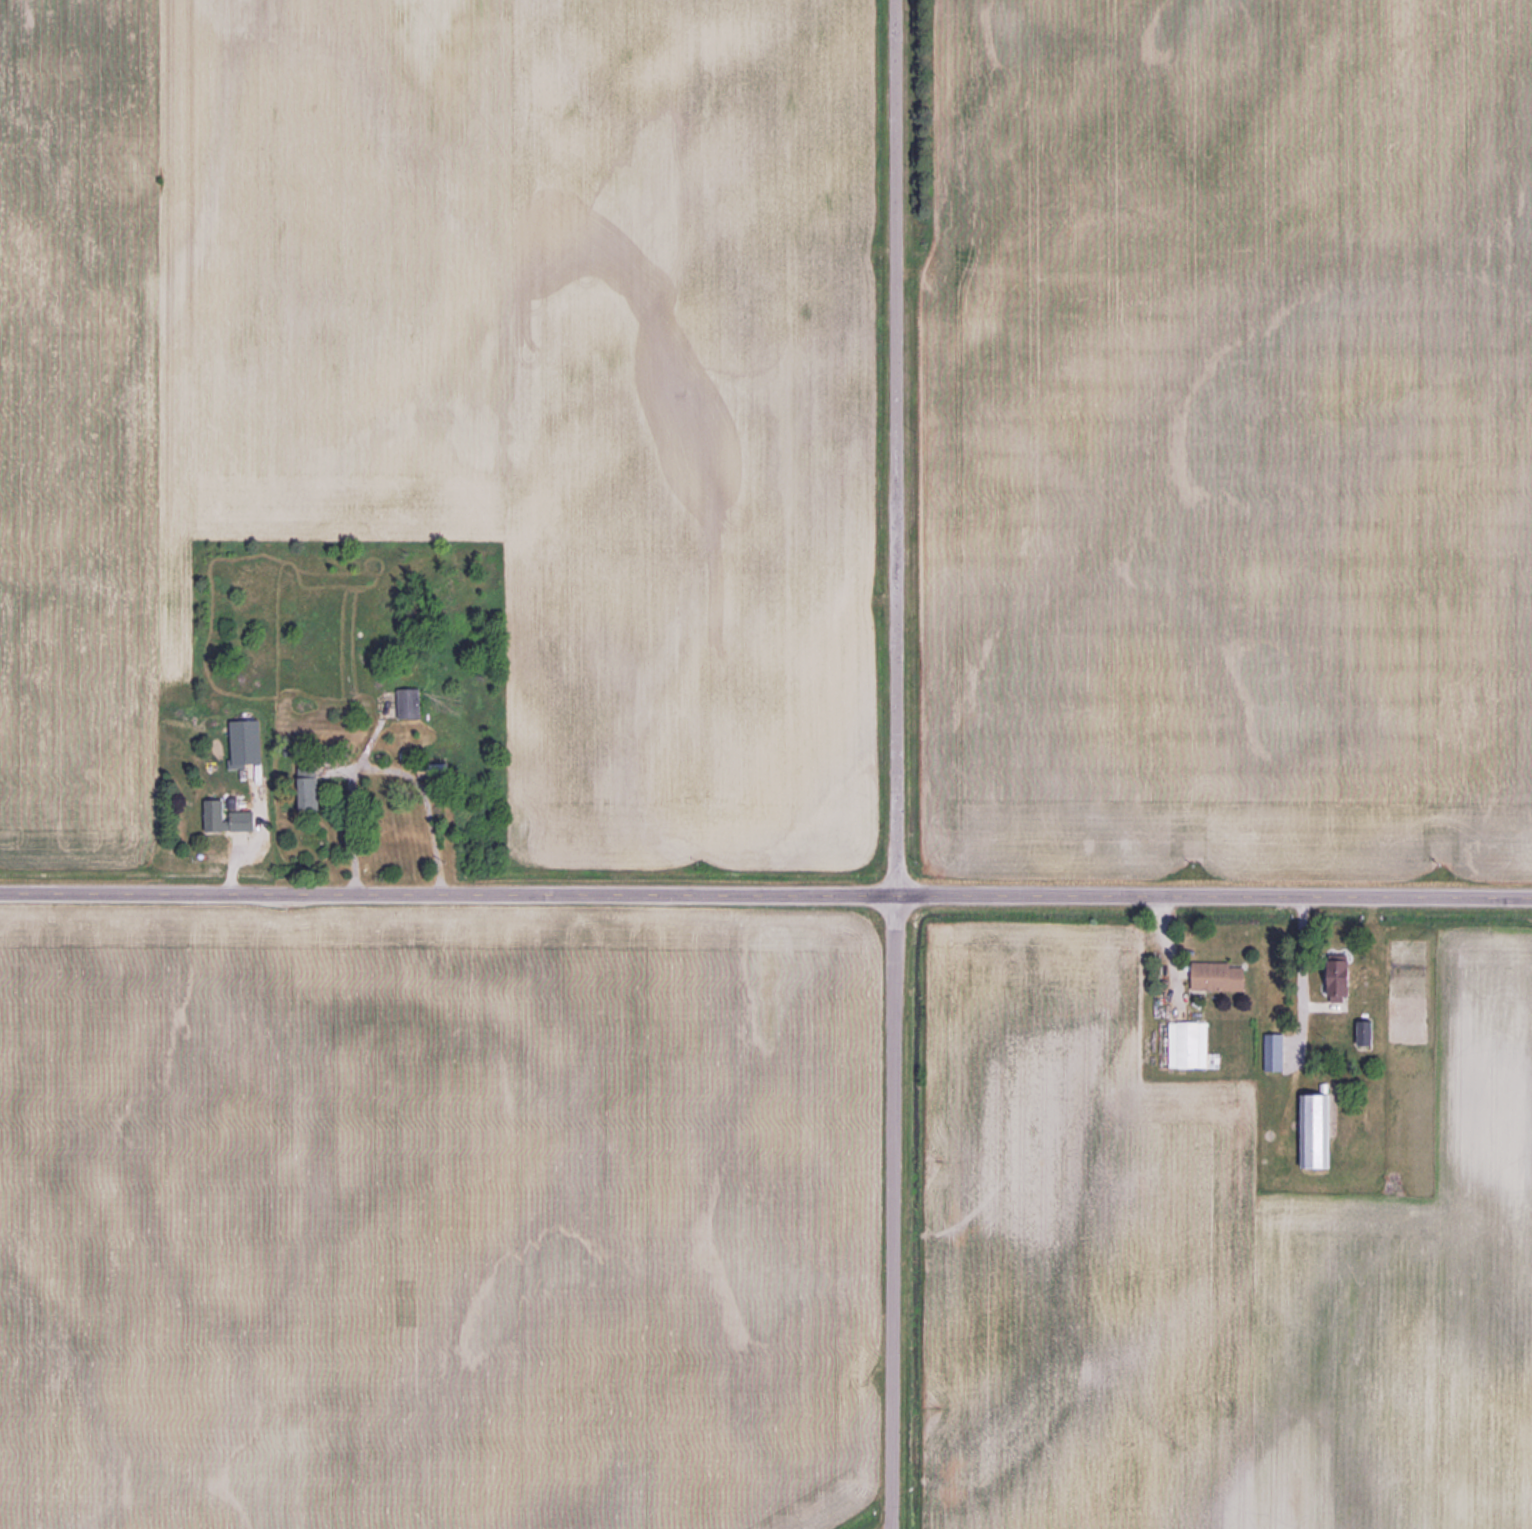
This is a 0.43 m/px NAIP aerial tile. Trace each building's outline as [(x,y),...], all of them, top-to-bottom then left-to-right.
[(401,719),(424,719),(424,689),(401,689),(401,719)] [(322,780),(307,780),(307,811),(322,811),(322,780)] [(206,801),(206,832),(228,832),(228,801),(206,801)] [(259,812),(233,812),(233,831),(259,831),(259,812)] [(1336,992),(1357,993),(1358,975),(1351,975),(1352,960),(1338,959),(1336,992)] [(1249,990),(1249,963),(1196,962),(1196,990),(1249,990)] [(1171,1021),(1171,1068),(1221,1068),(1222,1054),(1211,1054),(1211,1021),(1171,1021)] [(1358,1042),(1373,1042),(1373,1022),(1358,1022),(1358,1042)] [(1306,1167),(1336,1167),(1336,1093),(1306,1093),(1306,1167)]
